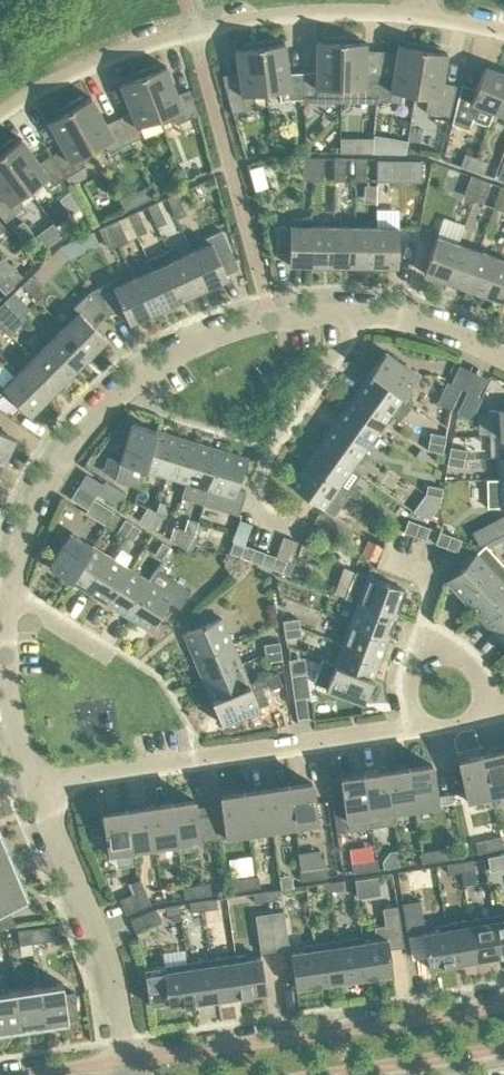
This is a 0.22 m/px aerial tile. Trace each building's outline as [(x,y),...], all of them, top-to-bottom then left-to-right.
[(340,98),(341,35),(323,35),(323,40),(316,40),(315,71),(301,72),(303,98),(315,98),(340,98)] [(341,35),(340,98),(364,98),(376,99),(378,73),(365,72),(365,41),(358,41),(358,35),(341,35)] [(291,99),(303,98),(301,72),(288,72),(284,42),(276,43),(276,38),(258,40),(265,91),(278,89),(280,100),(291,99)] [(252,93),(265,91),(258,40),(241,42),(242,47),(234,48),(239,79),(223,81),(231,111),(254,108),(252,93)] [(378,73),(376,99),(388,101),(399,102),(400,91),(414,94),(422,43),(405,40),(404,45),(397,44),(392,74),(378,73)] [(422,43),(414,94),(427,96),(425,111),(448,115),(456,85),(441,82),(446,52),(439,51),(440,46),(422,43)] [(156,62),(140,69),(159,117),(171,112),(175,123),(198,114),(189,89),(176,94),(165,65),(158,68),(156,62)] [(493,111),(503,82),(503,73),(484,65),(475,89),(461,84),(451,123),(468,129),(472,118),(475,121),(482,124),(488,124),(492,110),(493,111)] [(130,111),(118,117),(129,141),(140,136),(136,126),(159,117),(140,69),(124,75),(126,80),(119,83),(130,111)] [(503,115),(503,82),(493,111),(503,115)] [(81,95),(66,103),(91,148),(103,142),(108,152),(118,146),(129,141),(118,117),(105,123),(90,96),(84,100),(81,95)] [(62,147),(50,154),(64,177),(75,170),(85,164),(80,155),(91,148),(66,103),(51,112),(54,116),(47,120),(62,147)] [(375,148),(375,133),(344,133),(344,148),(375,148)] [(405,153),(407,140),(384,136),(381,153),(405,153)] [(0,145),(0,151),(28,189),(48,174),(54,183),(64,177),(50,154),(39,162),(20,137),(14,141),(11,137),(0,145)] [(0,151),(0,215),(5,220),(24,206),(17,197),(28,189),(0,151)] [(460,165),(471,169),(476,157),(464,152),(460,165)] [(302,173),(312,173),(312,156),(302,156),(302,173)] [(312,156),(312,173),(322,174),(323,157),(312,156)] [(333,174),(344,174),(344,157),(334,157),(333,174)] [(354,174),(365,174),(365,157),(354,157),(354,174)] [(476,157),(471,169),(483,173),(488,161),(476,157)] [(422,160),(376,159),(376,181),(421,181),(422,160)] [(261,165),(248,168),(254,189),(267,186),(261,165)] [(465,191),(474,194),(480,178),(470,175),(465,191)] [(217,185),(212,177),(204,181),(208,190),(217,185)] [(480,178),(474,194),(484,198),(490,181),(480,178)] [(503,204),(503,186),(500,185),(495,201),(503,204)] [(166,196),(173,212),(183,207),(176,192),(166,196)] [(135,205),(130,193),(119,198),(125,210),(135,205)] [(146,205),(153,221),(163,216),(156,201),(146,205)] [(144,225),(137,210),(127,214),(134,230),(144,225)] [(293,225),(276,225),(275,252),(289,252),(288,264),(311,264),(311,225),(311,214),(293,218),(293,225)] [(462,234),(464,219),(445,217),(443,232),(462,234)] [(117,219),(108,223),(115,239),(124,234),(117,219)] [(23,220),(13,228),(22,240),(32,232),(23,220)] [(115,239),(108,223),(98,227),(105,243),(115,239)] [(311,264),(332,265),(332,225),(311,225),(311,264)] [(332,265),(353,265),(354,226),(332,225),(332,265)] [(353,265),(375,265),(375,226),(354,226),(353,265)] [(375,226),(375,265),(397,266),(397,226),(375,226)] [(207,243),(191,251),(207,286),(227,277),(225,273),(233,268),(234,269),(238,267),(221,229),(204,237),(207,243)] [(423,272),(444,280),(457,243),(436,235),(423,272)] [(444,280),(464,287),(477,250),(457,243),(444,280)] [(167,249),(147,259),(151,269),(152,269),(168,304),(188,295),(171,260),(172,259),(167,249)] [(464,287),(484,294),(497,257),(477,250),(464,287)] [(172,259),(171,260),(188,295),(207,286),(191,251),(172,259)] [(484,294),(503,301),(503,259),(497,257),(484,294)] [(12,266),(4,274),(13,284),(22,275),(12,266)] [(152,269),(151,269),(133,277),(149,313),(168,304),(152,269)] [(4,274),(0,278),(0,288),(4,293),(13,284),(4,274)] [(40,288),(28,276),(21,284),(33,296),(40,288)] [(111,280),(90,290),(106,314),(122,306),(129,322),(149,313),(133,277),(114,286),(111,280)] [(77,311),(63,326),(91,354),(106,338),(94,326),(106,314),(90,290),(73,307),(77,311)] [(6,299),(18,311),(25,303),(13,291),(6,299)] [(3,326),(10,318),(0,308),(0,323),(3,326)] [(63,326),(48,341),(75,369),(91,354),(63,326)] [(48,341),(33,356),(60,384),(75,369),(48,341)] [(384,350),(369,371),(402,395),(417,374),(384,350)] [(33,356),(17,371),(45,399),(60,384),(33,356)] [(45,399),(17,371),(2,387),(30,415),(45,399)] [(369,371),(357,389),(390,413),(389,413),(398,420),(411,402),(402,395),(369,371)] [(461,387),(450,382),(446,381),(436,402),(451,409),(461,387)] [(357,389),(344,407),(377,431),(389,413),(390,413),(357,389)] [(467,390),(457,411),(470,418),(481,397),(467,390)] [(344,407),(331,425),(364,449),(377,431),(344,407)] [(497,409),(489,409),(490,435),(498,435),(503,434),(503,409),(497,409)] [(139,487),(144,469),(156,430),(132,422),(114,479),(139,487)] [(331,425),(318,443),(351,467),(351,466),(364,449),(331,425)] [(5,458),(15,438),(0,430),(0,455),(5,458)] [(144,469),(165,475),(177,436),(156,430),(144,469)] [(430,432),(428,440),(444,443),(445,435),(430,432)] [(165,475),(185,481),(186,482),(198,443),(177,436),(165,475)] [(444,443),(428,440),(426,449),(442,452),(444,443)] [(181,496),(203,503),(219,449),(198,443),(186,482),(185,481),(181,496)] [(318,443),(305,461),(349,492),(349,493),(354,497),(360,489),(352,483),(360,472),(351,466),(351,467),(318,443)] [(450,446),(448,455),(464,458),(465,449),(450,446)] [(219,449),(203,503),(238,514),(245,490),(236,487),(245,457),(219,449)] [(464,458),(448,455),(446,463),(462,466),(464,458)] [(349,492),(305,461),(289,484),(333,515),(349,493),(349,492)] [(96,493),(116,505),(125,492),(105,479),(96,493)] [(499,479),(485,479),(486,506),(500,506),(503,506),(503,479),(499,479)] [(427,484),(425,493),(440,496),(442,487),(427,484)] [(425,494),(420,499),(435,510),(439,504),(440,496),(425,493),(425,494)] [(93,498),(85,512),(105,524),(113,511),(93,498)] [(138,519),(146,523),(154,510),(147,505),(138,519)] [(154,510),(146,523),(153,528),(162,515),(154,510)] [(116,531),(123,536),(132,522),(124,518),(116,531)] [(403,531),(414,535),(418,523),(407,519),(403,531)] [(132,522),(123,536),(131,540),(139,527),(132,522)] [(418,523),(414,535),(424,539),(429,527),(418,523)] [(177,543),(185,548),(194,535),(186,530),(177,543)] [(49,566),(70,579),(92,545),(70,531),(49,566)] [(435,542),(445,546),(450,535),(439,531),(435,542)] [(450,535),(445,546),(456,550),(460,539),(450,535)] [(374,560),(381,546),(368,539),(361,554),(374,560)] [(228,551),(239,555),(244,544),(233,540),(228,551)] [(153,554),(161,559),(169,546),(161,541),(153,554)] [(239,555),(250,559),(254,547),(244,544),(239,555)] [(479,616),(503,593),(503,565),(484,544),(446,580),(479,616)] [(70,579),(89,591),(111,557),(92,545),(70,579)] [(250,559),(260,563),(264,551),(254,547),(250,559)] [(260,563),(271,567),(275,555),(264,551),(260,563)] [(275,555),(271,567),(281,571),(286,559),(275,555)] [(89,591),(108,603),(129,568),(111,557),(89,591)] [(286,559),(281,571),(289,574),(294,562),(291,561),(286,559)] [(108,603),(127,614),(148,580),(147,579),(129,568),(108,603)] [(148,580),(127,614),(150,629),(168,600),(179,607),(190,590),(154,568),(147,579),(148,580)] [(345,597),(357,601),(395,615),(405,589),(354,570),(345,597)] [(494,632),(503,623),(503,593),(479,616),(494,632)] [(357,601),(349,621),(387,636),(395,615),(357,601)] [(184,632),(194,657),(232,642),(221,616),(184,632)] [(282,620),(283,628),(299,626),(298,617),(282,620)] [(349,621),(342,642),(380,656),(387,636),(349,621)] [(503,643),(503,623),(494,632),(503,643)] [(299,626),(283,628),(285,637),(300,635),(299,626)] [(263,643),(265,652),(280,650),(279,641),(263,643)] [(194,657),(203,678),(240,663),(232,642),(194,657)] [(342,642),(334,663),(372,677),(380,656),(342,642)] [(280,650),(265,652),(266,661),(281,658),(280,650)] [(372,677),(334,663),(322,658),(314,682),(325,686),(325,687),(363,701),(372,677)] [(203,678),(211,698),(249,683),(248,683),(240,663),(203,678)] [(249,683),(211,698),(221,722),(269,702),(262,685),(267,682),(269,685),(273,687),(282,683),(277,671),(248,683),(249,683)] [(290,674),(294,698),(309,695),(306,672),(290,674)] [(481,754),(490,795),(503,792),(503,754),(503,749),(481,754)] [(490,795),(481,754),(458,760),(468,801),(490,795)] [(431,764),(408,767),(414,809),(437,805),(436,796),(431,764)] [(408,767),(386,770),(392,812),(414,809),(408,767)] [(386,770),(363,774),(369,815),(371,826),(394,823),(392,812),(386,770)] [(342,791),(330,792),(336,832),(348,830),(371,826),(369,815),(363,774),(340,777),(342,791)] [(311,781),(288,785),(294,826),(317,823),(311,781)] [(288,785),(266,788),(272,830),(294,826),(288,785)] [(266,788),(243,792),(249,833),(272,830),(266,788)] [(222,808),(209,810),(213,839),(249,833),(243,792),(220,795),(222,808)] [(194,799),(170,802),(177,844),(213,839),(209,810),(196,812),(194,799)] [(170,802),(148,806),(154,847),(177,844),(170,802)] [(148,806),(126,809),(132,851),(154,847),(148,806)] [(132,851),(126,809),(102,813),(109,854),(132,851)] [(501,836),(488,839),(490,850),(503,847),(501,836)] [(490,850),(488,839),(475,842),(477,853),(490,850)] [(446,847),(433,849),(434,860),(448,858),(446,847)] [(434,860),(433,849),(419,851),(421,862),(434,860)] [(490,851),(492,866),(503,864),(503,849),(490,851)] [(16,876),(7,854),(0,857),(0,883),(16,876)] [(228,858),(230,877),(253,874),(251,855),(228,858)] [(377,857),(363,859),(365,870),(378,868),(377,857)] [(365,870),(363,859),(350,861),(352,872),(365,870)] [(459,861),(461,871),(461,874),(477,872),(475,859),(459,861)] [(446,864),(448,873),(461,871),(459,861),(446,864)] [(325,865),(312,867),(314,878),(327,876),(325,865)] [(314,878),(312,867),(299,869),(301,880),(314,878)] [(358,874),(360,894),(384,891),(382,871),(358,874)] [(160,890),(158,875),(148,876),(151,891),(160,890)] [(258,875),(244,877),(246,888),(259,886),(258,875)] [(0,883),(0,927),(15,924),(8,907),(26,899),(16,876),(0,883)] [(246,888),(244,877),(231,879),(233,890),(246,888)] [(129,882),(134,892),(135,894),(145,890),(140,878),(129,882)] [(342,879),(329,881),(330,890),(343,888),(342,879)] [(330,890),(329,881),(316,883),(317,892),(330,890)] [(209,882),(196,884),(197,895),(211,893),(209,882)] [(197,895),(196,884),(183,886),(184,897),(197,895)] [(279,889),(266,891),(267,900),(280,898),(279,889)] [(135,894),(134,892),(119,898),(125,913),(150,902),(145,890),(135,894)] [(267,900),(266,891),(253,893),(254,902),(267,900)] [(215,898),(202,900),(204,909),(217,907),(215,898)] [(204,909),(202,900),(189,902),(191,911),(204,909)] [(402,903),(406,929),(423,927),(419,900),(402,903)] [(165,905),(166,914),(180,912),(179,903),(165,905)] [(376,939),(362,941),(367,976),(378,974),(392,972),(387,938),(402,936),(397,904),(382,907),(384,923),(374,925),(376,939)] [(130,918),(135,931),(160,921),(155,908),(130,918)] [(283,911),(269,913),(274,949),(288,947),(283,911)] [(493,914),(500,954),(503,954),(503,912),(493,914)] [(274,949),(269,913),(255,915),(260,951),(274,949)] [(493,914),(469,918),(476,958),(499,954),(499,955),(500,954),(493,914)] [(469,918),(445,922),(453,963),(453,962),(476,958),(469,918)] [(453,963),(445,922),(433,924),(434,930),(422,932),(428,967),(442,964),(442,965),(453,963)] [(29,928),(31,942),(59,938),(57,924),(29,928)] [(17,929),(19,944),(31,942),(29,928),(17,929)] [(362,935),(337,939),(344,979),(367,976),(362,941),(362,935)] [(337,939),(314,942),(320,983),(344,979),(337,939)] [(320,983),(314,942),(301,944),(302,950),(290,951),(295,986),(309,984),(309,985),(320,983)] [(247,952),(235,954),(241,995),(251,993),(265,991),(260,956),(248,957),(247,952)] [(235,954),(211,958),(217,998),(240,994),(240,995),(241,995),(235,954)] [(211,958),(187,961),(193,1002),(194,1002),(194,1001),(217,998),(211,958)] [(193,1002),(187,961),(143,968),(149,1003),(168,1000),(168,1005),(183,1003),(193,1002)] [(62,981),(38,985),(43,1024),(68,1020),(78,1018),(74,991),(64,992),(62,981)] [(38,985),(14,988),(19,1027),(43,1024),(38,985)] [(0,990),(0,1030),(19,1027),(14,988),(0,990)]
